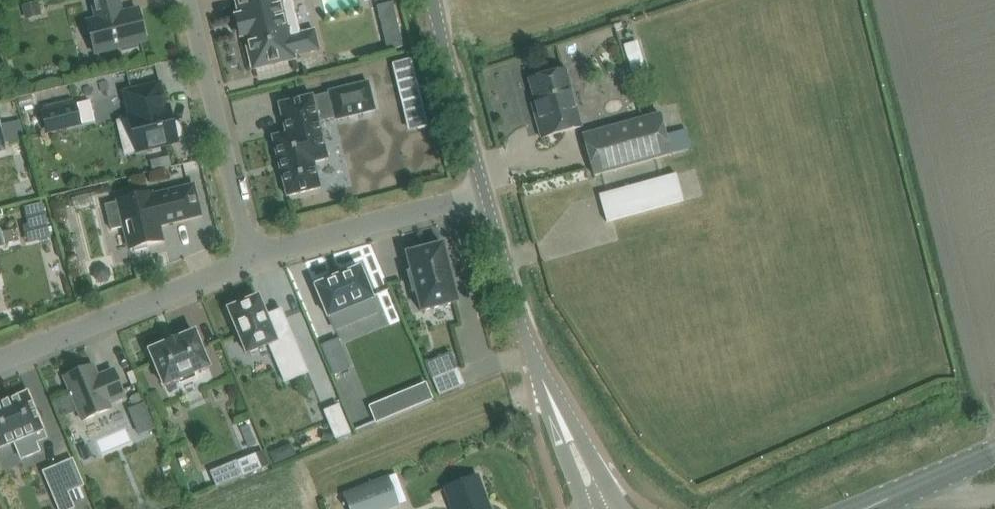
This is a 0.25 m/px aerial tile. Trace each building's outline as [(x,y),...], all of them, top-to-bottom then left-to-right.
[(41,11),(55,6),(53,0),(38,0),(41,11)] [(95,53),(95,54),(121,48),(122,52),(138,48),(137,44),(146,41),(138,9),(122,13),(118,0),(91,0),(96,20),(87,22),(95,53)] [(240,16),(235,17),(240,37),(245,35),(253,68),(294,59),(293,57),(319,50),(314,30),(299,34),(291,0),(237,0),(240,16)] [(37,1),(21,6),(25,20),(42,15),(37,1)] [(621,22),(614,24),(616,31),(623,29),(621,22)] [(398,23),(381,27),(387,50),(403,46),(398,23)] [(636,41),(623,45),(637,86),(650,81),(636,41)] [(414,69),(394,74),(401,103),(421,98),(414,69)] [(539,117),(535,118),(541,138),(581,127),(566,70),(529,80),(539,117)] [(314,162),(328,159),(319,121),(335,117),(336,120),(375,110),(368,82),(329,92),(329,94),(313,98),(312,96),(278,104),(286,133),(272,137),(286,197),(320,188),(314,162)] [(166,107),(160,83),(123,92),(129,116),(127,116),(128,119),(120,121),(118,125),(121,136),(125,138),(132,136),(136,153),(179,142),(177,137),(180,136),(181,133),(180,130),(179,126),(177,123),(174,124),(170,106),(166,107)] [(47,133),(82,125),(76,104),(42,112),(47,133)] [(678,135),(667,138),(660,111),(582,134),(594,177),(672,154),(671,149),(681,146),(678,135)] [(20,116),(21,135),(38,133),(36,114),(20,116)] [(0,121),(0,154),(8,152),(0,121)] [(684,147),(702,146),(701,127),(684,127),(684,147)] [(676,174),(599,196),(606,222),(683,200),(676,174)] [(118,201),(104,204),(110,230),(124,227),(130,250),(134,249),(135,252),(148,248),(147,246),(163,242),(159,225),(201,215),(194,186),(152,196),(151,193),(118,201)] [(43,202),(23,207),(27,225),(47,220),(43,202)] [(421,312),(457,302),(451,278),(452,278),(452,277),(451,277),(448,269),(449,269),(449,267),(448,268),(442,244),(405,254),(411,273),(407,274),(413,293),(416,292),(421,312)] [(97,268),(94,273),(95,280),(101,283),(107,281),(110,276),(109,270),(103,267),(97,268)] [(328,318),(330,317),(352,307),(358,320),(376,312),(371,300),(373,299),(360,267),(315,286),(328,318)] [(247,354),(269,344),(284,382),(308,373),(284,316),(268,323),(258,297),(228,309),(247,354)] [(165,343),(166,344),(149,351),(164,386),(209,367),(194,332),(178,339),(177,338),(165,343)] [(322,347),(334,374),(349,368),(337,341),(322,347)] [(464,385),(451,353),(425,363),(439,396),(464,385)] [(64,377),(82,421),(111,409),(109,404),(124,397),(113,370),(97,377),(93,366),(64,377)] [(426,382),(397,394),(404,411),(433,399),(426,382)] [(41,452),(34,434),(43,430),(27,392),(0,404),(0,448),(13,442),(21,460),(41,452)] [(140,393),(128,398),(132,408),(144,403),(140,393)] [(70,395),(54,402),(60,418),(77,411),(70,395)] [(338,405),(324,411),(335,439),(350,433),(338,405)] [(87,445),(78,449),(83,461),(92,457),(87,445)] [(276,450),(269,453),(274,464),(284,460),(281,453),(276,450)] [(237,460),(209,471),(215,487),(243,476),(262,468),(261,468),(269,465),(264,451),(256,454),(237,461),(237,460)] [(68,492),(84,485),(72,460),(55,467),(66,493),(53,498),(58,508),(72,508),(75,508),(68,492)] [(444,489),(452,508),(486,508),(482,499),(486,497),(478,476),(444,489)] [(399,507),(388,477),(343,494),(349,508),(393,508),(399,507)]
